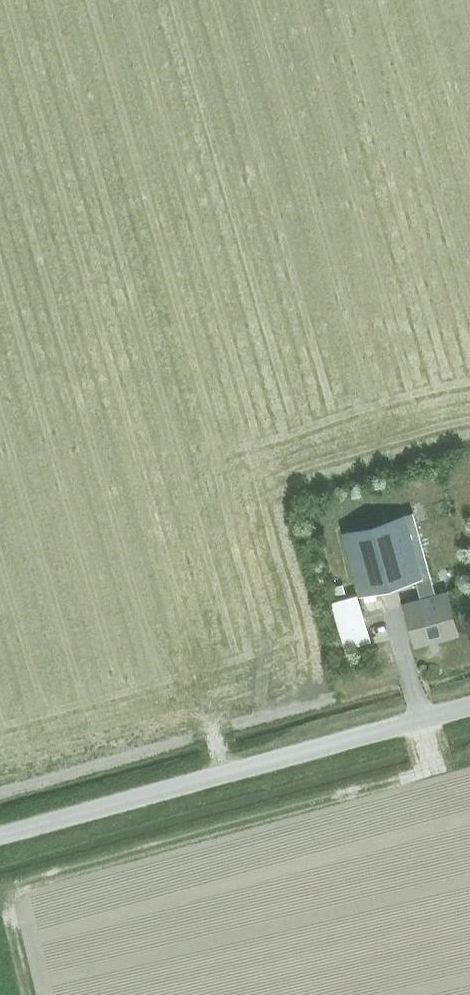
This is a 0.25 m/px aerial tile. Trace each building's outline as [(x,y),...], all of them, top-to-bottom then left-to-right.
[(431,573),(427,557),(415,512),(347,530),(363,591),(415,577),(421,599),(406,603),(415,637),(440,630),(442,638),(459,633),(448,591),(436,595),(431,573)] [(369,639),(354,594),(328,602),(343,647),(369,639)]
